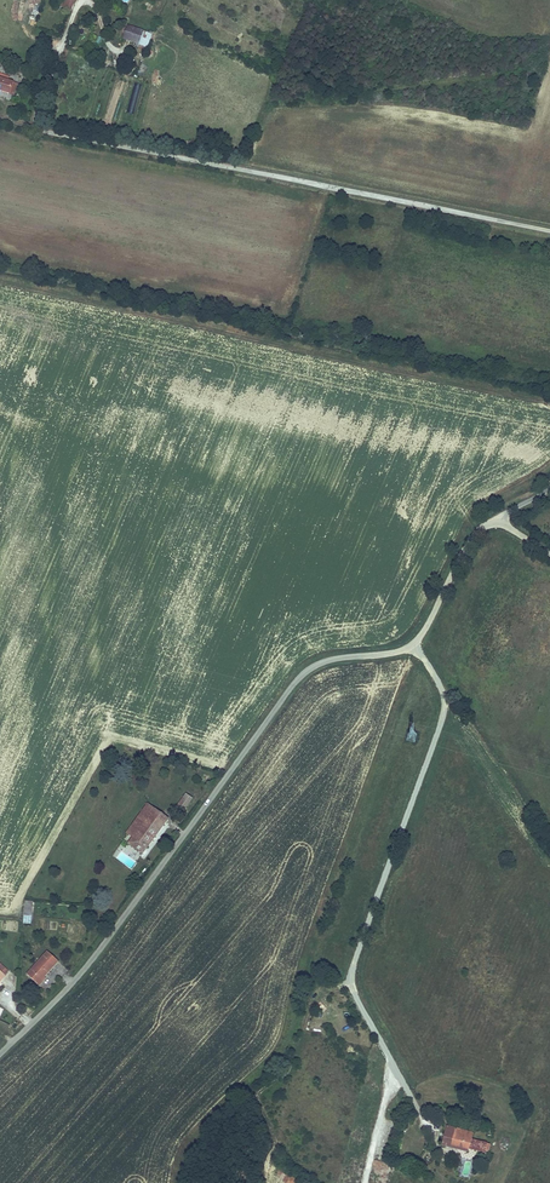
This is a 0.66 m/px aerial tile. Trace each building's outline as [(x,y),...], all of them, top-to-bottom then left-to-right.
[(73,0),(62,0),(60,6),(70,9),(73,0)] [(128,24),(125,36),(140,39),(143,28),(128,24)] [(17,87),(21,76),(0,70),(0,82),(17,87)] [(131,98),(128,113),(134,115),(137,99),(131,98)] [(409,729),(406,740),(414,742),(418,732),(409,729)] [(184,810),(193,797),(186,792),(177,805),(184,810)] [(133,836),(149,813),(164,823),(169,816),(147,801),(126,831),(133,836)] [(128,843),(143,853),(164,823),(149,813),(133,836),(128,843)] [(35,900),(25,899),(23,922),(33,923),(35,900)] [(47,949),(26,973),(38,983),(45,975),(59,960),(47,949)] [(9,971),(0,962),(0,981),(9,971)] [(45,975),(38,983),(40,985),(47,977),(45,975)] [(472,1137),(474,1131),(447,1124),(445,1131),(441,1144),(446,1146),(446,1145),(447,1142),(469,1147),(477,1149),(479,1139),(472,1137)] [(484,1151),(487,1141),(479,1139),(477,1149),(484,1151)] [(469,1147),(447,1142),(446,1145),(468,1150),(469,1147)] [(489,1143),(484,1156),(491,1159),(495,1146),(489,1143)]
